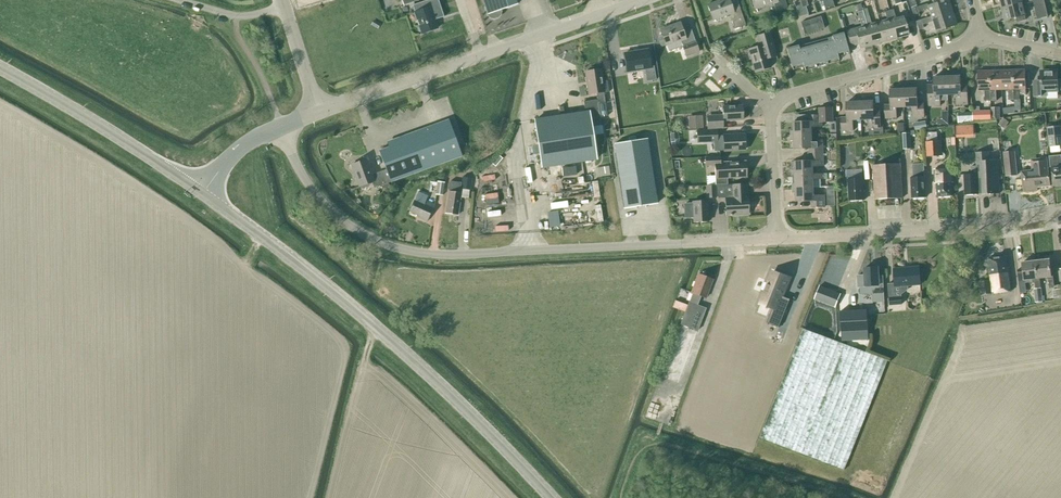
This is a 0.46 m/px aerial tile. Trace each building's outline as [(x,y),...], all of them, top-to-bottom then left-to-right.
[(422,33),(437,28),(434,19),(443,16),(438,0),(430,0),(413,6),(415,12),(422,33)] [(501,11),(500,10),(517,4),(516,0),(483,0),(488,15),(491,18),(494,18),(498,17),(500,15),(501,11)] [(731,6),(729,0),(721,0),(707,5),(713,20),(729,14),(734,29),(745,25),(738,3),(731,6)] [(775,11),(787,7),(785,0),(753,0),(756,8),(773,3),(775,11)] [(793,2),(798,16),(807,14),(804,7),(807,6),(806,0),(799,0),(793,2)] [(819,2),(822,1),(824,9),(834,6),(832,0),(819,0),(819,2)] [(919,12),(928,9),(931,17),(931,19),(952,12),(948,0),(933,5),(933,4),(927,6),(927,4),(911,9),(914,18),(919,16),(918,12),(919,12)] [(1023,5),(1033,2),(1033,0),(1022,0),(1022,2),(1001,8),(1004,20),(1016,17),(1017,22),(1026,20),(1025,15),(1023,5)] [(1044,0),(1033,0),(1033,2),(1037,19),(1048,16),(1044,0)] [(893,10),(889,11),(896,38),(909,35),(903,16),(895,18),(893,10)] [(872,45),(864,17),(862,11),(858,12),(862,27),(847,31),(851,47),(859,45),(859,48),(872,45)] [(884,42),(896,38),(889,11),(884,12),(887,20),(879,22),(884,42)] [(944,29),(956,25),(952,12),(931,19),(931,17),(915,21),(918,30),(923,29),(922,25),(932,22),(935,32),(937,31),(937,33),(945,31),(944,29)] [(872,45),(884,42),(879,22),(871,24),(869,16),(864,17),(872,45)] [(800,23),(804,35),(824,29),(820,17),(800,23)] [(660,37),(659,39),(661,45),(663,46),(667,45),(669,52),(683,47),(686,57),(699,52),(696,43),(695,44),(691,30),(683,33),(680,23),(660,30),(662,36),(660,37)] [(776,57),(774,48),(769,33),(758,36),(760,46),(748,50),(755,72),(770,68),(768,59),(776,57)] [(831,36),(832,40),(836,55),(837,55),(848,51),(843,33),(831,36)] [(837,55),(836,55),(832,40),(821,43),(826,62),(838,58),(837,55)] [(815,65),(826,62),(821,43),(810,46),(815,65)] [(791,67),(803,64),(799,49),(798,45),(786,49),(791,67)] [(810,46),(799,49),(803,64),(804,68),(815,65),(810,46)] [(648,51),(624,54),(627,71),(645,69),(647,82),(656,80),(654,66),(650,67),(648,51)] [(597,100),(598,100),(599,104),(605,103),(601,70),(586,72),(589,95),(596,94),(597,100)] [(1013,70),(1001,71),(1002,90),(1008,90),(1008,101),(1014,100),(1013,70)] [(1025,70),(1013,70),(1014,100),(1015,108),(1015,111),(1020,111),(1020,95),(1026,95),(1025,70)] [(985,101),(991,101),(990,71),(978,72),(978,91),(985,90),(985,101)] [(1001,71),(990,71),(991,101),(997,101),(996,90),(1002,90),(1001,71)] [(1058,91),(1057,71),(1040,71),(1041,83),(1034,83),(1035,96),(1047,96),(1047,91),(1058,91)] [(967,83),(961,84),(960,73),(947,74),(948,95),(955,95),(956,105),(968,105),(967,83)] [(934,85),(928,85),(928,106),(941,106),(940,100),(948,100),(948,95),(947,74),(942,74),(942,77),(934,77),(934,85)] [(904,107),(903,86),(890,86),(891,105),(884,105),(885,119),(897,118),(897,107),(904,107)] [(904,107),(912,107),(912,118),(924,117),(924,103),(917,104),(917,89),(908,89),(908,86),(903,86),(904,107)] [(847,117),(841,118),(841,131),(853,131),(853,120),(861,120),(860,98),(855,99),(855,102),(847,102),(847,117)] [(865,98),(860,98),(861,120),(868,119),(869,130),(881,130),(880,116),(880,107),(874,108),(873,101),(873,98),(865,98)] [(583,102),(585,113),(535,121),(542,168),(596,160),(591,127),(602,126),(599,104),(598,100),(597,100),(583,102)] [(722,107),(723,115),(707,116),(708,130),(724,129),(724,121),(743,120),(742,105),(722,107)] [(822,122),(833,122),(832,108),(831,108),(830,106),(824,106),(825,108),(819,108),(819,115),(808,115),(808,122),(793,122),(794,131),(790,131),(790,136),(812,135),(811,127),(822,127),(822,122)] [(1000,119),(1000,108),(992,108),(992,119),(1000,119)] [(974,120),(991,119),(991,110),(980,111),(973,111),(974,120)] [(689,129),(699,129),(699,116),(688,116),(689,129)] [(1004,129),(1009,122),(1003,118),(999,125),(1004,129)] [(372,182),(374,188),(381,186),(388,183),(391,182),(462,156),(448,120),(387,142),(389,147),(379,151),(386,170),(372,175),(367,159),(352,165),(360,187),(372,182)] [(1047,128),(1049,148),(1060,146),(1060,126),(1047,128)] [(717,130),(697,131),(697,143),(715,142),(717,142),(717,136),(717,130)] [(937,132),(925,133),(927,157),(942,156),(941,141),(938,141),(937,132)] [(717,142),(715,142),(715,151),(724,150),(724,151),(741,150),(745,150),(744,135),(741,135),(723,136),(717,136),(717,142)] [(812,143),(812,135),(790,136),(791,141),(794,141),(794,149),(809,149),(809,155),(823,154),(823,142),(812,143)] [(647,139),(615,144),(624,208),(657,203),(647,139)] [(1017,176),(1015,151),(1003,152),(1006,177),(1017,176)] [(964,175),(965,195),(999,193),(998,160),(989,160),(988,152),(976,152),(976,166),(971,167),(971,174),(964,175)] [(795,175),(813,174),(813,167),(824,166),(823,154),(809,155),(810,161),(791,162),(792,176),(795,175)] [(1051,167),(1053,186),(1060,185),(1060,154),(1049,155),(1050,167),(1051,167)] [(499,156),(492,164),(495,167),(503,159),(499,156)] [(745,162),(720,163),(720,156),(705,157),(705,166),(715,166),(716,185),(727,184),(727,178),(746,177),(745,162)] [(1050,186),(1047,162),(1047,158),(1031,159),(1031,165),(1034,165),(1035,171),(1022,172),(1024,192),(1038,191),(1037,187),(1050,186)] [(913,164),(913,177),(911,177),(912,198),(926,197),(924,163),(913,164)] [(873,165),(875,200),(902,199),(900,164),(873,165)] [(934,170),(935,184),(936,184),(937,197),(952,196),(951,183),(953,183),(952,169),(934,170)] [(824,174),(813,174),(795,175),(795,183),(792,183),(792,188),(813,188),(821,187),(821,179),(824,179),(824,174)] [(462,177),(461,189),(470,190),(472,178),(462,177)] [(848,179),(849,201),(864,201),(863,178),(848,179)] [(437,181),(435,195),(443,196),(445,182),(437,181)] [(461,193),(460,193),(461,183),(450,181),(446,213),(458,215),(461,193)] [(383,192),(390,190),(388,183),(381,186),(383,192)] [(746,184),(741,185),(718,186),(718,199),(725,198),(726,212),(725,212),(725,216),(732,216),(731,215),(748,214),(747,197),(746,197),(746,184)] [(706,186),(706,198),(716,198),(715,186),(706,186)] [(813,188),(792,188),(792,193),(796,193),(796,202),(811,201),(811,208),(815,207),(823,207),(825,207),(824,195),(814,195),(813,188)] [(418,192),(410,211),(419,216),(418,218),(427,222),(435,204),(426,200),(428,196),(418,192)] [(693,217),(693,222),(708,222),(707,201),(692,202),(693,204),(685,204),(685,218),(693,217)] [(981,295),(1012,291),(1008,267),(1007,268),(1005,256),(988,258),(990,267),(988,267),(990,281),(979,282),(981,295)] [(1049,260),(1035,261),(1037,279),(1040,278),(1048,277),(1049,287),(1054,286),(1053,276),(1051,276),(1049,260)] [(1040,278),(1037,279),(1035,261),(1022,263),(1024,280),(1035,279),(1036,288),(1041,288),(1040,278)] [(873,302),(884,301),(883,276),(878,276),(878,267),(864,268),(865,275),(858,276),(858,287),(866,287),(866,286),(872,286),(873,302)] [(890,305),(902,304),(901,294),(909,289),(909,286),(921,285),(919,267),(894,269),(895,283),(888,284),(890,305)] [(766,323),(780,328),(791,299),(783,296),(790,278),(773,271),(760,304),(772,308),(766,323)] [(692,293),(688,302),(697,306),(701,296),(706,298),(712,280),(698,275),(691,293),(692,293)] [(815,299),(835,307),(840,294),(820,287),(815,299)] [(1035,302),(1043,301),(1041,288),(1036,288),(1034,289),(1035,302)] [(1054,299),(1060,298),(1060,289),(1053,290),(1054,299)] [(705,309),(697,306),(688,302),(681,324),(697,330),(705,309)] [(869,331),(867,310),(840,311),(841,332),(869,331)] [(844,470),(888,361),(803,329),(759,438),(844,470)]
